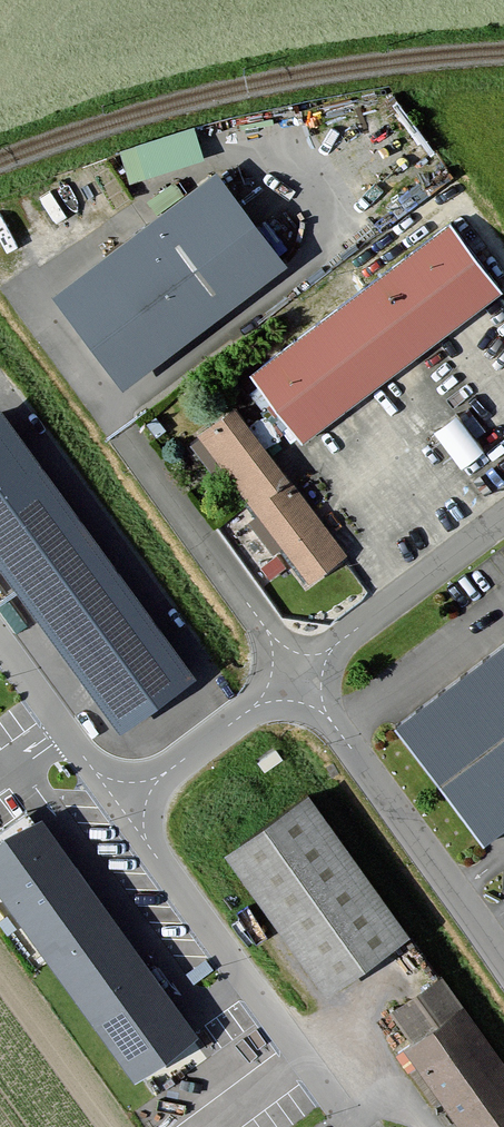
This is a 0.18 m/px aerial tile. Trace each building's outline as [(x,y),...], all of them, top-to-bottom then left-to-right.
[(120,143),(130,175),(204,152),(194,120),(120,143)] [(205,166),(41,288),(112,384),(277,262),(205,166)] [(496,291),(443,221),(243,370),(296,441),(496,291)] [(0,397),(0,564),(113,726),(192,671),(0,397)] [(344,551),(230,401),(190,432),(304,581),(344,551)] [(456,406),(433,423),(460,460),(483,444),(456,406)] [(382,723),(475,846),(503,824),(503,631),(382,723)] [(298,790),(212,852),(314,994),(400,932),(298,790)] [(0,844),(0,885),(137,1076),(200,1032),(43,813),(0,844)] [(401,1046),(458,1126),(503,1126),(503,1075),(436,979),(394,1008),(414,1037),(401,1046)]
